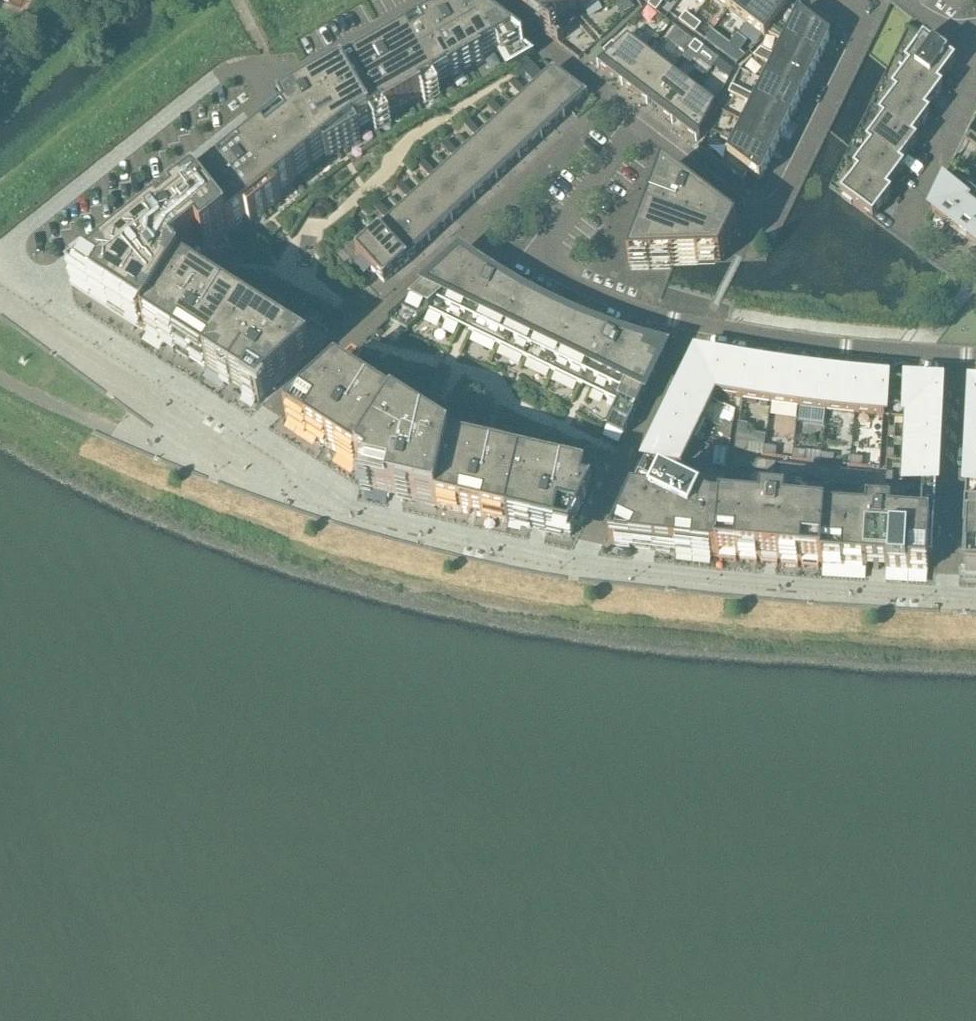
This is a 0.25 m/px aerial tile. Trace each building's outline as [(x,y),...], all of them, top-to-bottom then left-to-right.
[(79,289),(260,404),(269,395),(270,395),(315,354),(338,368),(292,410),(296,412),(287,421),(369,473),(365,490),(571,538),(576,528),(580,530),(613,461),(625,436),(654,376),(666,351),(659,350),(652,348),(641,344),(628,340),(618,337),(619,334),(608,328),(606,332),(600,330),(590,326),(578,321),(568,317),(561,313),(550,309),(541,304),(532,299),(520,293),(509,287),(497,279),(499,275),(487,269),(486,272),(482,269),(473,264),(462,256),(444,242),(614,86),(693,147),(695,143),(724,165),(723,166),(728,170),(744,181),(748,172),(760,181),(764,174),(769,163),(772,157),(777,147),(782,138),(786,130),(790,121),(794,113),(797,107),(802,97),(808,86),(811,78),(815,71),(821,59),(825,51),(827,46),(830,40),(831,39),(822,32),(802,17),(798,14),(794,11),(790,8),(788,6),(786,5),(783,3),(782,2),(780,0),(501,0),(557,42),(535,56),(470,6),(430,29),(410,40),(372,61),(333,83),(331,81),(321,86),(323,89),(281,113),(287,124),(284,126),(282,123),(265,137),(267,139),(79,289)] [(907,61),(933,81),(939,86),(956,63),(924,38),(907,61)] [(894,88),(920,107),(926,112),(936,98),(943,89),(939,86),(933,81),(907,61),(905,64),(910,67),(894,88)] [(881,114),(907,134),(913,138),(924,125),(931,115),(926,112),(920,107),(894,88),(892,90),(897,93),(881,114)] [(869,140),(894,160),(901,165),(911,151),(918,142),(913,138),(907,134),(881,114),(880,117),(884,120),(869,140)] [(856,167),(881,186),(888,191),(898,177),(905,168),(901,165),(894,160),(869,140),(867,143),(872,147),(856,167)] [(841,195),(867,215),(873,220),(892,195),(888,191),(881,186),(856,167),(854,169),(859,173),(841,195)] [(932,212),(950,225),(974,193),(947,173),(939,191),(941,193),(932,212)] [(630,264),(723,261),(738,231),(664,174),(630,264)] [(975,228),(975,191),(974,193),(950,225),(968,239),(975,228)] [(975,245),(975,228),(968,239),(975,245)] [(610,545),(720,558),(737,559),(741,560),(757,561),(762,562),(778,563),(782,563),(799,565),(803,565),(819,567),(928,573),(929,557),(933,557),(934,538),(964,540),(963,555),(963,563),(967,563),(966,568),(962,568),(962,578),(975,578),(975,387),(972,387),(942,386),(887,383),(863,381),(835,378),(808,375),(777,371),(750,366),(723,362),(697,357),(646,461),(620,515),(624,516),(610,545)]
